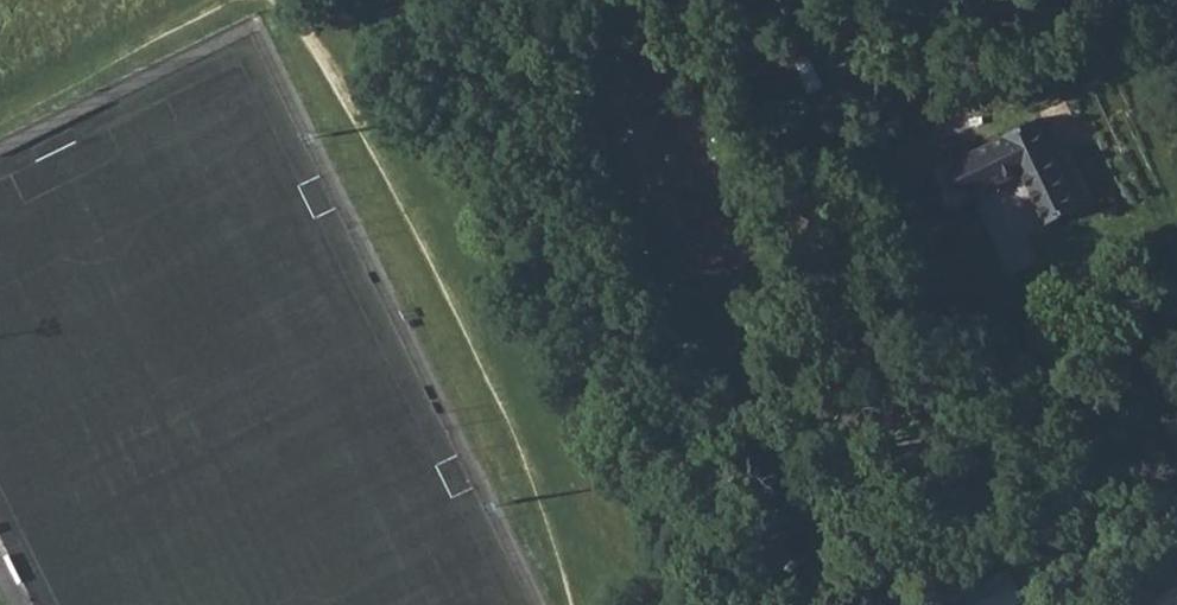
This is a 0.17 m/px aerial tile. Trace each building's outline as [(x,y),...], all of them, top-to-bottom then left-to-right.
[(1042,118),(1009,135),(963,157),(979,192),(1025,170),(1050,221),(1084,204),(1042,118)]
